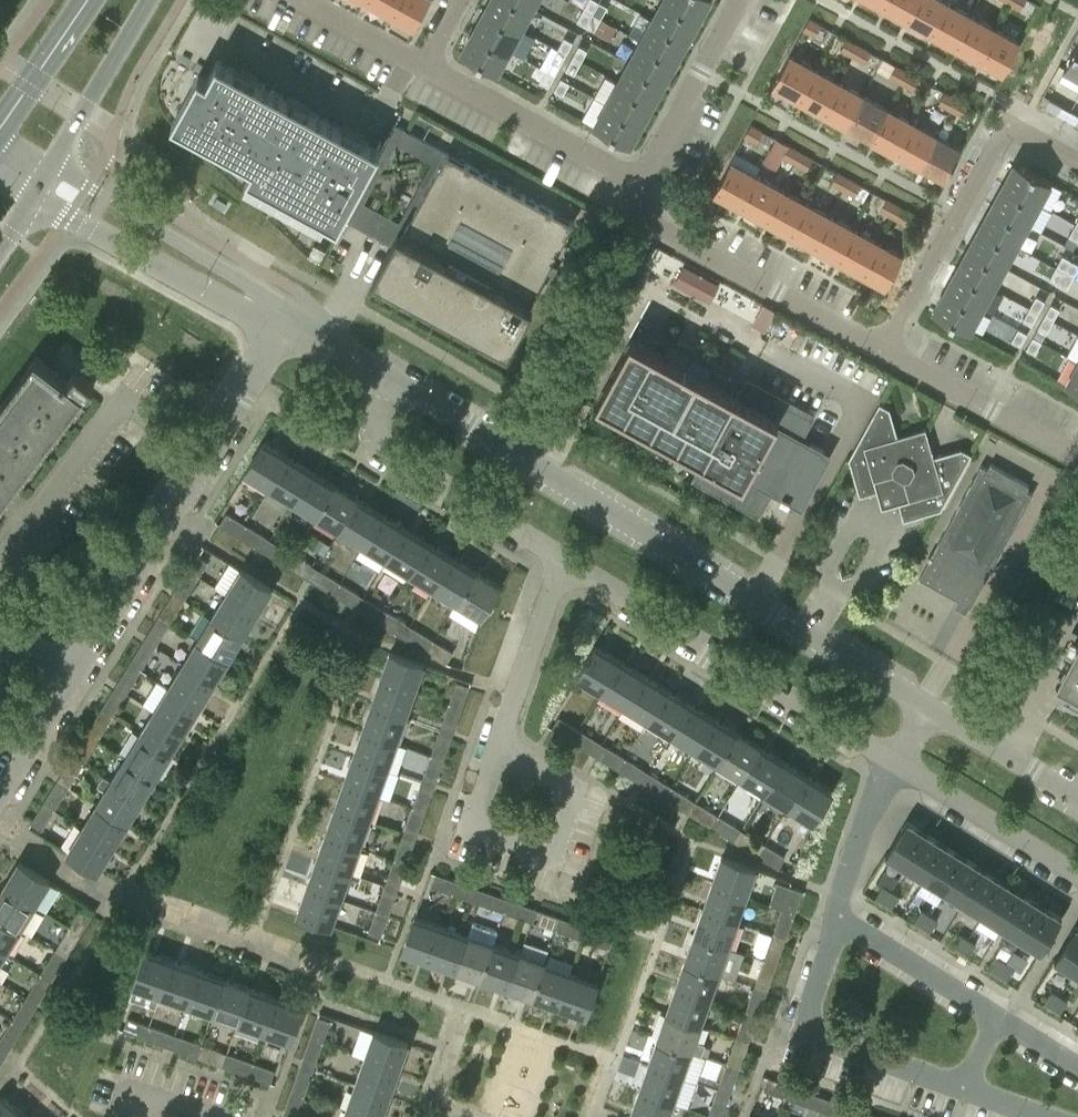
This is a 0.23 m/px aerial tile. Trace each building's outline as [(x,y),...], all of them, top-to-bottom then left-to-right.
[(390,12),(396,0),(367,0),(390,12)] [(429,0),(396,0),(390,12),(415,26),(429,0)] [(485,9),(521,29),(532,8),(519,0),(490,0),(485,9)] [(584,8),(592,13),(599,1),(597,0),(588,0),(584,8)] [(652,18),(688,38),(699,16),(669,0),(662,0),(652,18)] [(699,16),(708,0),(669,0),(699,16)] [(916,0),(884,0),(882,4),(906,18),(916,0)] [(947,1),(946,0),(916,0),(906,18),(930,31),(947,1)] [(1009,3),(1020,9),(1025,0),(1011,0),(1009,3)] [(602,3),(599,1),(592,13),(601,18),(608,6),(602,3)] [(955,44),(971,14),(947,1),(930,31),(955,44)] [(577,20),(583,23),(586,25),(592,13),(584,8),(577,20)] [(485,9),(473,30),(509,50),(521,29),(485,9)] [(586,25),(589,27),(594,30),(601,18),(592,13),(586,25)] [(979,58),(996,27),(971,14),(955,44),(979,58)] [(821,24),(809,17),(803,29),(815,36),(821,24)] [(617,26),(601,18),(594,30),(610,38),(617,26)] [(652,18),(641,40),(676,59),(688,38),(652,18)] [(996,27),(979,58),(1004,71),(1021,41),(996,27)] [(461,52),(498,72),(509,50),(473,30),(461,52)] [(564,37),(557,49),(566,53),(573,41),(564,37)] [(852,56),(859,44),(847,38),(840,49),(852,56)] [(641,40),(629,61),(665,80),(676,59),(641,40)] [(1064,66),(1077,74),(1077,40),(1064,66)] [(864,63),(870,51),(870,50),(859,44),(852,56),(864,63)] [(579,45),(572,57),(581,62),(587,50),(579,45)] [(551,61),(560,66),(566,53),(557,49),(551,61)] [(799,98),(815,68),(790,54),(774,84),(799,98)] [(572,57),(566,69),(574,74),(581,62),(572,57)] [(217,59),(207,77),(200,91),(191,86),(172,121),(182,126),(252,165),(247,175),(339,225),(381,148),(379,147),(382,142),(379,140),(377,146),(217,59)] [(629,61),(617,82),(654,101),(665,80),(629,61)] [(895,64),(895,65),(889,76),(902,83),(909,71),(895,64)] [(823,111),(840,81),(815,68),(799,98),(823,111)] [(548,86),(555,74),(546,69),(540,81),(548,86)] [(920,77),(909,71),(902,83),(913,89),(920,77)] [(570,82),(561,77),(554,89),(563,94),(570,82)] [(848,124),(864,94),(840,81),(823,111),(848,124)] [(617,82),(606,103),(642,122),(654,101),(617,82)] [(945,91),(938,103),(951,110),(958,98),(945,91)] [(872,138),(889,108),(864,94),(848,124),(872,138)] [(969,104),(958,98),(951,110),(962,117),(969,104)] [(1049,98),(1044,107),(1056,114),(1061,105),(1049,98)] [(606,103),(594,125),(630,145),(642,122),(606,103)] [(896,151),(913,121),(889,108),(872,138),(896,151)] [(913,121),(896,151),(921,164),(937,134),(913,121)] [(395,122),(352,219),(382,233),(391,213),(377,207),(382,194),(395,200),(399,190),(382,182),(393,158),(399,160),(398,163),(423,173),(437,141),(395,122)] [(763,132),(751,125),(744,136),(756,142),(763,132)] [(937,134),(921,164),(946,178),(962,148),(937,134)] [(777,139),(764,163),(775,170),(783,156),(789,145),(780,141),(777,139)] [(795,163),(801,151),(789,144),(789,145),(783,156),(795,163)] [(505,346),(509,348),(533,304),(529,302),(574,221),(446,151),(402,233),(398,231),(374,275),(378,277),(375,281),(376,282),(503,351),(505,346)] [(801,151),(795,163),(806,169),(812,157),(801,151)] [(740,205),(757,175),(732,161),(715,191),(740,205)] [(1015,161),(1003,183),(1039,203),(1051,181),(1015,161)] [(832,183),(843,190),(850,178),(837,171),(832,183)] [(764,218),(781,188),(757,175),(740,205),(764,218)] [(855,196),(861,185),(862,184),(850,178),(843,190),(855,196)] [(1003,183),(992,205),(1027,224),(1039,203),(1003,183)] [(789,231),(805,201),(781,188),(764,218),(789,231)] [(880,210),(892,216),(898,204),(886,198),(880,210)] [(813,245),(830,214),(805,201),(789,231),(813,245)] [(910,211),(898,204),(892,216),(904,223),(910,211)] [(992,205),(980,225),(1016,245),(1027,224),(992,205)] [(837,258),(854,228),(830,214),(813,245),(837,258)] [(1075,223),(1069,235),(1077,240),(1077,239),(1077,225),(1075,223)] [(980,225),(969,247),(1004,266),(1016,245),(980,225)] [(862,271),(878,241),(854,228),(837,258),(862,271)] [(878,241),(862,271),(887,285),(903,254),(878,241)] [(308,255),(319,261),(326,250),(314,243),(308,255)] [(969,247),(957,268),(993,287),(1004,266),(969,247)] [(1062,255),(1056,267),(1064,272),(1071,260),(1062,255)] [(1071,260),(1064,272),(1073,276),(1077,267),(1077,263),(1071,260)] [(1049,279),(1058,284),(1064,272),(1056,267),(1049,279)] [(957,268),(946,289),(981,309),(993,287),(957,268)] [(1066,288),(1073,276),(1064,272),(1058,284),(1066,288)] [(935,309),(971,328),(981,309),(946,289),(935,309)] [(1036,296),(1029,308),(1038,312),(1045,300),(1036,296)] [(1060,308),(1051,304),(1044,316),(1053,320),(1060,308)] [(1038,312),(1029,308),(1023,320),(1031,324),(1038,312)] [(1053,320),(1044,316),(1038,328),(1046,332),(1053,320)] [(1027,333),(1018,328),(1011,340),(1020,345),(1027,333)] [(1042,341),(1033,336),(1026,348),(1035,353),(1042,341)] [(792,503),(794,504),(824,450),(803,438),(814,417),(813,416),(812,418),(746,381),(735,400),(723,394),(726,389),(632,337),(597,400),(703,459),(695,473),(726,490),(728,486),(736,491),(734,494),(761,509),(760,511),(762,512),(774,490),(793,501),(792,503)] [(79,391),(85,395),(94,384),(76,370),(68,381),(35,356),(34,358),(39,362),(0,414),(0,495),(79,391)] [(1077,361),(1066,383),(1077,389),(1077,362),(1077,361)] [(962,448),(934,456),(931,457),(924,432),(900,439),(891,408),(880,402),(849,458),(860,496),(885,489),(897,495),(904,520),(942,509),(973,454),(962,448)] [(245,472),(246,472),(269,486),(288,456),(264,441),(245,472)] [(311,470),(288,456),(269,486),(292,501),(311,470)] [(990,470),(983,466),(932,556),(931,555),(929,558),(930,559),(920,577),(972,606),(1035,495),(1029,492),(1032,486),(993,464),(990,470)] [(335,485),(311,470),(292,501),(316,515),(335,485)] [(358,499),(335,485),(316,515),(339,530),(358,499)] [(382,514),(358,499),(339,530),(363,544),(382,514)] [(219,524),(238,536),(245,524),(226,512),(219,524)] [(363,544),(356,556),(379,570),(386,559),(405,528),(382,514),(363,544)] [(258,548),(265,536),(245,524),(238,536),(258,548)] [(429,542),(405,528),(386,559),(410,573),(429,542)] [(285,564),(292,553),(273,541),(266,553),(285,564)] [(452,557),(429,542),(410,573),(433,587),(452,557)] [(304,576),(311,565),(292,553),(285,564),(304,576)] [(186,571),(197,578),(208,562),(196,554),(186,571)] [(476,571),(452,557),(433,587),(457,602),(476,571)] [(258,612),(273,588),(242,569),(227,592),(258,612)] [(313,581),(332,593),(339,582),(320,570),(313,581)] [(175,588),(187,595),(197,578),(186,571),(175,588)] [(500,586),(476,571),(457,602),(481,617),(500,586)] [(352,605),(358,594),(339,582),(332,593),(352,605)] [(227,592),(213,616),(244,635),(258,612),(227,592)] [(170,596),(158,615),(170,623),(182,603),(170,596)] [(360,610),(379,622),(387,611),(367,599),(360,610)] [(399,634),(406,623),(387,611),(379,622),(399,634)] [(146,635),(158,642),(170,623),(158,615),(146,635)] [(213,616),(198,640),(229,659),(244,635),(213,616)] [(406,639),(426,651),(433,640),(414,627),(406,639)] [(1056,676),(1067,683),(1061,695),(1077,705),(1077,635),(1056,676)] [(198,640),(184,663),(215,682),(229,659),(198,640)] [(426,651),(446,663),(453,652),(433,640),(426,651)] [(602,691),(621,660),(596,645),(577,676),(602,691)] [(388,653),(379,680),(414,692),(423,665),(388,653)] [(621,660),(602,691),(625,706),(644,675),(621,660)] [(184,663),(169,687),(200,706),(215,682),(184,663)] [(644,675),(625,706),(648,720),(667,689),(644,675)] [(379,680),(370,706),(405,718),(414,692),(379,680)] [(449,703),(462,707),(469,686),(457,681),(449,703)] [(169,687),(155,710),(186,729),(200,706),(169,687)] [(691,704),(667,689),(648,720),(672,734),(691,704)] [(454,729),(462,707),(449,703),(441,724),(454,729)] [(691,704),(672,734),(695,749),(714,718),(691,704)] [(370,706),(361,732),(396,744),(405,718),(370,706)] [(155,710),(140,734),(171,753),(186,729),(155,710)] [(551,728),(571,740),(578,728),(558,716),(551,728)] [(738,732),(714,718),(695,749),(719,763),(738,732)] [(597,740),(578,728),(571,740),(590,752),(597,740)] [(361,732),(352,758),(387,770),(387,769),(398,772),(406,747),(396,744),(361,732)] [(738,732),(719,763),(742,778),(761,747),(738,732)] [(140,734),(126,757),(157,776),(171,753),(140,734)] [(438,734),(431,755),(443,760),(451,738),(438,734)] [(598,757),(617,769),(625,757),(605,745),(598,757)] [(784,761),(761,747),(742,778),(765,792),(784,761)] [(436,781),(443,760),(431,755),(423,776),(436,781)] [(71,782),(83,763),(72,756),(60,775),(71,782)] [(112,780),(111,781),(142,800),(157,776),(126,757),(112,780)] [(644,769),(625,757),(617,769),(637,781),(644,769)] [(352,758),(343,784),(378,796),(387,770),(352,758)] [(784,761),(765,792),(789,807),(808,776),(784,761)] [(645,786),(664,798),(672,786),(652,774),(645,786)] [(106,790),(97,804),(128,824),(142,800),(111,781),(112,780),(104,775),(98,785),(106,790)] [(832,791),(808,776),(789,807),(813,821),(832,791)] [(55,784),(43,803),(54,810),(66,790),(55,784)] [(343,784),(334,810),(369,822),(378,796),(343,784)] [(420,786),(412,807),(425,811),(433,791),(420,786)] [(684,810),(691,798),(672,786),(664,798),(684,810)] [(43,803),(31,823),(42,829),(54,810),(43,803)] [(692,815),(711,826),(718,815),(699,803),(692,815)] [(97,804),(82,828),(113,847),(128,824),(97,804)] [(418,833),(425,811),(412,807),(405,828),(418,833)] [(334,810),(325,836),(360,848),(369,822),(334,810)] [(730,838),(738,826),(718,815),(711,826),(730,838)] [(907,820),(886,854),(906,866),(927,833),(907,820)] [(68,851),(68,852),(99,871),(113,847),(82,828),(68,851)] [(738,843),(758,855),(765,844),(745,831),(738,843)] [(927,833),(906,866),(925,878),(946,845),(927,833)] [(325,836),(316,862),(351,874),(360,848),(325,836)] [(402,837),(394,859),(407,863),(414,842),(402,837)] [(778,868),(781,862),(785,856),(765,844),(758,855),(778,868)] [(946,845),(925,878),(944,890),(965,856),(946,845)] [(721,856),(712,883),(747,895),(756,868),(721,856)] [(965,856),(944,890),(963,902),(984,868),(965,856)] [(399,885),(407,863),(394,859),(386,880),(399,885)] [(19,862),(4,886),(35,905),(47,911),(61,888),(50,881),(19,862)] [(316,862),(307,888),(342,900),(351,874),(316,862)] [(984,868),(963,902),(983,914),(1004,880),(984,868)] [(453,893),(458,880),(436,872),(431,886),(453,893)] [(479,888),(458,880),(453,893),(474,901),(479,888)] [(983,914),(975,926),(994,938),(1002,926),(1023,892),(1004,880),(983,914)] [(770,903),(782,908),(790,886),(777,881),(770,903)] [(703,909),(737,921),(747,895),(712,883),(703,909)] [(883,885),(876,897),(884,902),(891,890),(883,885)] [(0,893),(0,916),(20,929),(35,905),(4,886),(0,893)] [(782,908),(795,913),(803,890),(790,886),(782,908)] [(342,900),(307,888),(298,914),(333,926),(342,900)] [(389,915),(396,894),(383,889),(376,911),(389,915)] [(891,890),(884,902),(892,907),(899,895),(891,890)] [(505,912),(510,899),(488,891),(484,904),(505,912)] [(1023,892),(1002,926),(1021,938),(1042,904),(1023,892)] [(531,906),(510,899),(505,912),(526,919),(531,906)] [(1042,904),(1021,938),(1041,951),(1062,917),(1042,904)] [(70,926),(81,933),(93,914),(82,907),(70,926)] [(786,938),(795,913),(782,908),(773,934),(786,938)] [(556,930),(561,917),(539,909),(534,922),(556,930)] [(694,935),(728,947),(737,921),(703,909),(694,935)] [(922,909),(914,921),(922,926),(930,914),(922,909)] [(381,937),(389,915),(376,911),(368,932),(381,937)] [(930,914),(922,926),(930,931),(938,919),(930,914)] [(6,952),(20,929),(0,916),(0,949),(6,952)] [(415,916),(403,950),(430,960),(442,926),(415,916)] [(583,925),(561,917),(556,930),(578,937),(583,925)] [(468,935),(456,969),(482,978),(494,944),(498,931),(472,922),(468,935)] [(1054,959),(1074,971),(1077,966),(1077,927),(1075,925),(1054,959)] [(58,945),(69,953),(81,933),(70,926),(58,945)] [(430,960),(456,969),(468,935),(442,926),(430,960)] [(614,936),(592,928),(588,941),(609,948),(614,936)] [(960,933),(952,945),(960,950),(968,938),(960,933)] [(685,961),(719,973),(728,947),(694,935),(685,961)] [(776,964),(784,942),(771,938),(764,960),(776,964)] [(968,938),(960,950),(968,955),(976,943),(968,938)] [(482,978),(507,988),(520,954),(494,944),(482,978)] [(161,994),(174,960),(147,950),(135,985),(161,994)] [(41,973),(52,980),(64,961),(53,954),(41,973)] [(533,997),(545,963),(520,954),(507,988),(533,997)] [(998,957),(991,969),(999,974),(1006,962),(998,957)] [(187,1003),(199,969),(174,960),(161,994),(187,1003)] [(756,981),(769,986),(776,964),(764,960),(756,981)] [(676,987),(710,999),(719,973),(685,961),(676,987)] [(1006,962),(999,974),(1007,979),(1014,967),(1006,962)] [(533,997),(559,1006),(571,972),(545,963),(533,997)] [(213,1013),(225,978),(199,969),(187,1003),(213,1013)] [(571,972),(559,1006),(586,1016),(598,981),(571,972)] [(40,1000),(52,980),(41,973),(29,993),(40,1000)] [(239,1022),(251,988),(225,978),(213,1013),(239,1022)] [(666,1013),(701,1025),(710,999),(676,987),(666,1013)] [(265,1031),(277,997),(251,988),(239,1022),(265,1031)] [(1052,990),(1044,1002),(1052,1007),(1060,995),(1052,990)] [(745,1012),(758,1016),(766,995),(753,991),(745,1012)] [(1060,995),(1052,1007),(1060,1012),(1068,1000),(1060,995)] [(265,1031),(292,1040),(304,1006),(277,997),(265,1031)] [(751,1037),(758,1016),(745,1012),(738,1033),(751,1037)] [(701,1025),(666,1013),(657,1039),(692,1051),(702,1054),(706,1042),(696,1039),(701,1025)] [(310,1037),(323,1042),(330,1020),(318,1016),(310,1037)] [(145,1038),(149,1025),(128,1017),(123,1030),(145,1038)] [(166,1045),(171,1033),(149,1025),(145,1038),(166,1045)] [(366,1058),(399,1070),(409,1043),(375,1031),(366,1058)] [(176,1049),(197,1056),(202,1043),(180,1036),(176,1049)] [(303,1059),(315,1063),(323,1042),(310,1037),(303,1059)] [(648,1065),(683,1077),(692,1051),(657,1039),(648,1065)] [(727,1063),(740,1067),(748,1045),(735,1041),(727,1063)] [(218,1064),(223,1051),(202,1043),(197,1056),(218,1064)] [(227,1067),(249,1075),(254,1062),(232,1054),(227,1067)] [(356,1084),(390,1096),(399,1070),(366,1058),(356,1084)] [(249,1075),(270,1082),(275,1069),(254,1062),(249,1075)] [(732,1089),(740,1067),(727,1063),(719,1084),(732,1089)] [(648,1065),(639,1091),(674,1103),(688,1108),(697,1082),(683,1077),(648,1065)] [(292,1089),(304,1094),(312,1073),(299,1069),(292,1089)] [(785,1097),(789,1084),(769,1077),(768,1077),(763,1089),(785,1097)] [(368,1116),(382,1116),(390,1096),(356,1084),(347,1110),(368,1116)] [(811,1092),(789,1084),(785,1097),(806,1105),(811,1092)] [(285,1111),(297,1115),(304,1094),(292,1089),(285,1111)] [(630,1116),(669,1116),(674,1103),(639,1091),(630,1116)] [(713,1116),(722,1116),(729,1098),(716,1093),(708,1115),(713,1116)] [(837,1116),(842,1103),(820,1095),(816,1108),(837,1116)] [(26,1115),(4,1096),(0,1101),(0,1116),(24,1116),(26,1115)] [(842,1103),(837,1116),(841,1116),(861,1116),(863,1111),(842,1103)]
